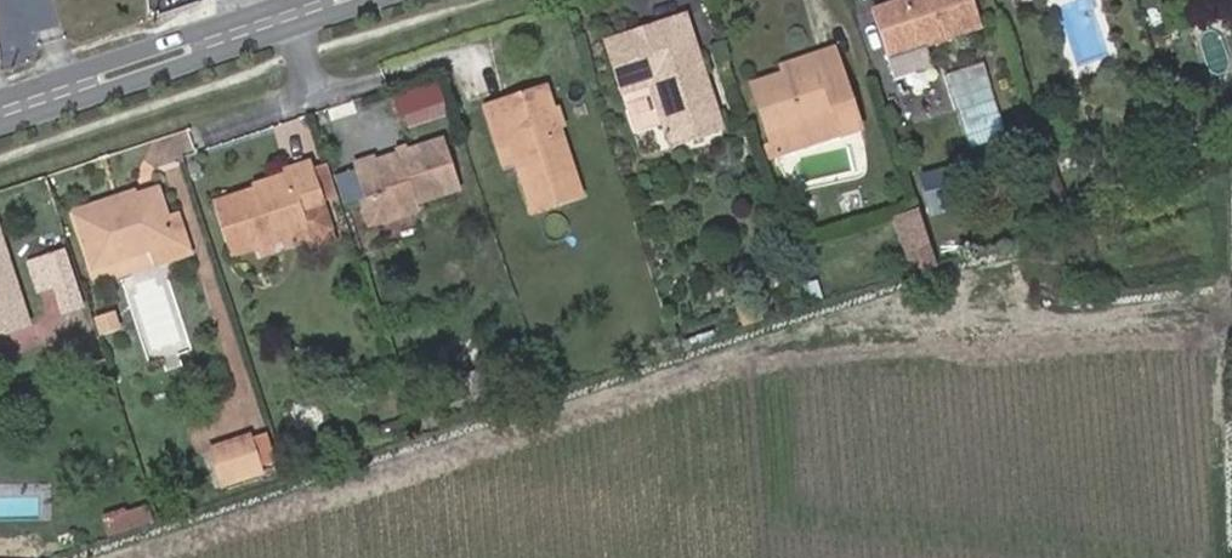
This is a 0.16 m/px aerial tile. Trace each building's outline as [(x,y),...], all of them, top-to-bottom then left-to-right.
[(901,23),(867,36),(883,83),(976,50),(960,4),(962,0),(937,0),(939,8),(901,23)] [(937,0),(934,0),(898,14),(901,23),(939,8),(937,0)] [(1004,9),(1032,0),(1001,0),(1004,9)] [(631,54),(601,64),(631,154),(661,144),(668,167),(714,151),(681,38),(646,49),(646,59),(636,62),(631,54)] [(952,71),(969,137),(1005,128),(988,61),(952,71)] [(827,70),(809,77),(811,84),(778,97),(746,109),(763,153),(827,131),(837,156),(837,157),(855,150),(827,70)] [(776,91),(778,97),(811,84),(809,77),(776,91)] [(439,78),(394,92),(405,127),(450,113),(439,78)] [(538,108),(504,120),(507,131),(543,119),(538,108)] [(481,127),(494,167),(507,163),(513,179),(530,229),(574,213),(553,151),(546,128),(543,119),(507,131),(504,120),(481,127)] [(557,124),(546,128),(553,151),(564,145),(557,124)] [(775,179),(837,156),(827,131),(763,153),(775,179)] [(349,185),(357,213),(366,212),(373,236),(415,221),(413,215),(450,202),(434,152),(402,164),(391,168),(373,176),(349,185)] [(388,159),(391,168),(402,164),(399,155),(388,159)] [(499,183),(513,179),(507,163),(494,167),(499,183)] [(345,174),(349,185),(373,176),(369,167),(345,174)] [(249,273),(261,268),(259,262),(296,248),(288,228),(309,220),(299,191),(295,181),(276,189),(278,197),(246,208),(204,222),(221,273),(246,264),(249,273)] [(299,191),(309,220),(327,213),(316,184),(299,191)] [(244,201),(246,208),(278,197),(276,189),(244,201)] [(952,195),(917,207),(926,233),(960,221),(952,195)] [(67,222),(70,232),(130,213),(126,202),(67,222)] [(148,207),(130,213),(70,232),(86,282),(138,265),(164,256),(156,232),(148,207)] [(363,241),(373,236),(366,212),(357,213),(356,219),(363,241)] [(322,258),(309,220),(288,228),(296,248),(259,262),(261,268),(297,257),(302,266),(322,258)] [(166,227),(156,232),(164,256),(138,265),(145,284),(183,270),(166,227)] [(909,297),(932,289),(914,234),(892,242),(909,297)] [(58,267),(38,275),(46,301),(66,293),(58,267)] [(28,306),(46,301),(38,275),(19,281),(28,306)] [(18,338),(0,284),(0,344),(18,338)] [(66,293),(46,301),(55,325),(75,318),(66,293)] [(215,502),(252,490),(241,460),(206,472),(215,502)]
